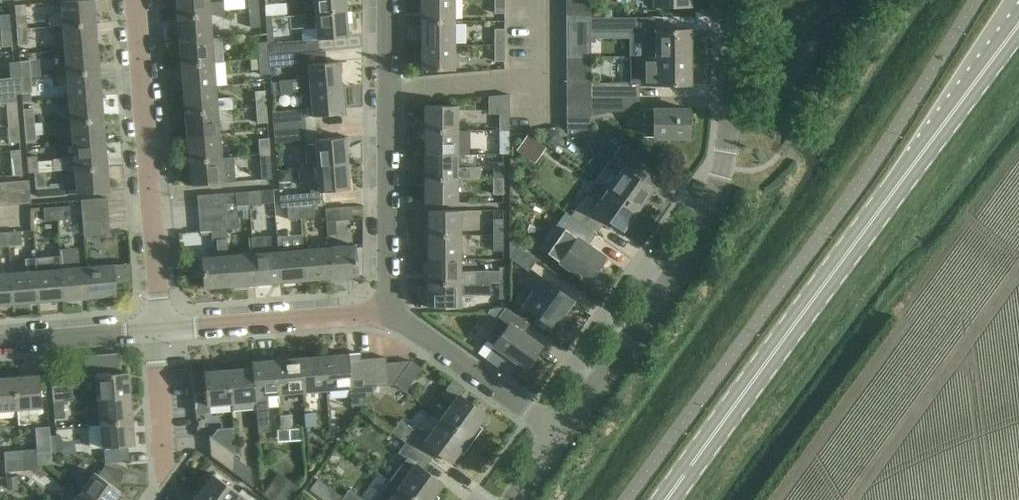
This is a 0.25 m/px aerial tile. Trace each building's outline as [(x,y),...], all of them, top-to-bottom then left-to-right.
[(63,27),(95,24),(93,0),(76,0),(61,1),(62,14),(50,15),(51,27),(63,26),(63,27)] [(225,11),(224,1),(210,2),(209,0),(178,0),(179,16),(225,11)] [(250,9),(260,8),(260,0),(249,0),(250,9)] [(347,10),(346,0),(305,0),(307,13),(347,10)] [(456,21),(456,0),(423,0),(423,20),(456,21)] [(505,0),(496,0),(496,12),(505,12),(505,0)] [(274,4),(265,5),(266,17),(275,16),(274,4)] [(602,5),(590,5),(590,7),(591,17),(602,17),(602,5)] [(591,19),(591,17),(590,7),(567,7),(567,19),(591,19)] [(262,25),(260,8),(250,9),(252,26),(262,25)] [(319,39),(330,38),(349,37),(347,10),(307,13),(308,27),(318,27),(319,39)] [(181,41),(213,38),(211,14),(225,13),(225,11),(179,16),(181,41)] [(17,14),(18,32),(28,31),(27,13),(17,14)] [(2,31),(12,30),(11,15),(1,16),(2,31)] [(268,42),(269,54),(315,51),(315,50),(315,39),(301,40),(275,42),(272,16),(266,17),(268,42)] [(639,17),(610,17),(602,17),(591,17),(591,19),(591,31),(639,31),(639,17)] [(591,31),(591,19),(567,19),(567,31),(591,31)] [(456,44),(456,21),(423,20),(423,44),(456,44)] [(63,27),(65,50),(97,48),(95,24),(63,27)] [(496,44),(506,44),(506,28),(496,28),(496,44)] [(644,57),(690,57),(690,29),(644,29),(644,44),(644,57)] [(12,30),(2,31),(4,49),(14,48),(12,30)] [(19,47),(29,47),(28,31),(18,32),(19,47)] [(591,43),(591,31),(567,31),(567,43),(591,43)] [(184,64),(215,61),(213,38),(181,41),(184,64)] [(269,57),(269,54),(268,42),(258,43),(259,58),(269,57)] [(591,55),(591,43),(567,43),(567,55),(591,55)] [(456,67),(456,44),(423,44),(423,67),(456,67)] [(506,44),(496,44),(496,60),(506,60),(506,44)] [(59,74),(59,75),(99,72),(97,48),(65,50),(67,73),(59,74)] [(300,64),(302,90),(342,87),(340,61),(326,62),(325,50),(315,50),(315,51),(269,54),(269,57),(270,66),(300,64)] [(591,67),(591,55),(567,55),(566,67),(591,67)] [(271,73),(270,66),(269,57),(259,58),(251,59),(252,69),(260,69),(260,74),(271,73)] [(690,57),(644,57),(631,57),(631,83),(591,82),(591,91),(591,97),(640,97),(640,83),(644,83),(644,84),(689,84),(690,57)] [(31,59),(20,60),(22,77),(32,76),(31,59)] [(10,61),(11,78),(22,77),(20,60),(10,61)] [(186,88),(217,85),(215,61),(184,64),(186,88)] [(591,79),(591,67),(566,67),(566,79),(591,79)] [(68,85),(69,98),(101,96),(99,72),(59,75),(60,85),(68,85)] [(32,76),(22,77),(23,94),(33,93),(32,76)] [(7,92),(8,103),(18,102),(17,95),(23,94),(22,77),(11,78),(12,89),(9,89),(7,92)] [(591,91),(591,82),(591,79),(566,79),(566,91),(591,91)] [(218,99),(217,85),(186,88),(188,111),(234,107),(233,97),(218,99)] [(275,130),(307,127),(306,116),(344,113),(342,87),(302,90),(303,109),(274,112),(275,130)] [(256,91),(258,105),(268,105),(266,90),(256,91)] [(591,103),(591,97),(591,91),(566,91),(566,102),(591,103)] [(71,122),(103,120),(101,96),(69,98),(71,122)] [(489,113),(501,113),(501,129),(511,130),(511,96),(489,96),(489,113)] [(591,103),(591,115),(607,113),(607,111),(640,111),(640,97),(591,97),(591,103)] [(591,115),(591,103),(566,102),(566,115),(591,115)] [(426,129),(458,129),(458,124),(458,104),(426,104),(426,129)] [(259,121),(269,121),(268,105),(258,105),(259,121)] [(35,107),(24,108),(26,125),(36,124),(35,107)] [(190,135),(222,133),(219,110),(234,109),(234,107),(188,111),(190,135)] [(19,109),(9,109),(10,126),(20,126),(19,109)] [(688,110),(668,110),(645,110),(645,121),(656,121),(655,137),(688,137),(688,110)] [(591,130),(591,115),(566,115),(566,130),(591,130)] [(71,122),(73,146),(105,143),(103,120),(71,122)] [(36,124),(26,125),(27,142),(37,141),(36,124)] [(20,126),(10,126),(11,144),(21,143),(20,126)] [(307,140),(307,151),(309,165),(349,162),(347,138),(308,141),(307,127),(275,130),(276,143),(307,140)] [(426,129),(426,153),(458,154),(458,129),(426,129)] [(488,136),(501,136),(501,154),(511,154),(511,130),(501,129),(501,130),(488,130),(488,136)] [(192,159),(224,157),(222,133),(190,135),(192,159)] [(528,134),(517,149),(533,161),(544,145),(528,134)] [(260,138),(261,154),(272,153),(270,138),(260,138)] [(67,171),(107,167),(105,143),(73,146),(73,158),(53,159),(54,172),(67,171)] [(459,144),(459,159),(496,160),(497,145),(459,144)] [(645,161),(629,149),(622,144),(607,165),(620,174),(610,188),(637,207),(651,188),(639,180),(644,174),(639,170),(645,161)] [(22,149),(12,150),(13,167),(23,166),(22,149)] [(274,178),(273,169),(272,153),(261,154),(264,179),(274,178)] [(426,153),(426,177),(459,177),(459,178),(483,178),(482,167),(459,167),(458,154),(426,153)] [(39,156),(29,157),(30,174),(36,173),(40,173),(39,156)] [(195,186),(215,184),(237,182),(234,157),(224,158),(224,157),(192,159),(195,186)] [(496,161),(495,177),(505,177),(505,161),(496,161)] [(312,181),(313,191),(320,191),(320,192),(351,189),(349,162),(309,165),(309,166),(300,167),(301,182),(312,181)] [(109,191),(107,167),(67,171),(68,182),(76,182),(77,193),(109,191)] [(291,168),(279,169),(280,180),(286,180),(292,173),(291,168)] [(40,173),(36,173),(37,188),(48,187),(47,173),(40,173)] [(425,199),(445,199),(459,199),(459,178),(459,177),(426,177),(425,199)] [(505,194),(505,177),(495,177),(495,193),(505,194)] [(29,179),(18,180),(20,204),(31,203),(29,179)] [(18,180),(7,181),(9,204),(20,204),(18,180)] [(0,182),(0,205),(9,204),(7,181),(0,182)] [(621,229),(637,207),(610,188),(600,202),(588,193),(572,215),(594,231),(600,223),(605,227),(610,220),(621,229)] [(263,189),(249,190),(251,203),(264,202),(263,189)] [(249,190),(225,192),(226,205),(227,216),(228,229),(240,228),(238,210),(243,209),(244,219),(252,218),(251,203),(249,190)] [(288,205),(301,204),(314,203),(313,191),(281,194),(282,206),(288,205)] [(225,192),(198,195),(199,207),(226,205),(225,192)] [(107,198),(87,199),(80,200),(81,213),(108,211),(107,198)] [(314,203),(301,204),(302,217),(315,216),(314,203)] [(301,204),(288,205),(289,218),(302,217),(301,204)] [(200,218),(227,216),(226,205),(199,207),(200,218)] [(71,206),(57,208),(58,221),(72,220),(71,206)] [(327,209),(328,221),(329,235),(338,234),(337,220),(354,219),(353,207),(327,209)] [(46,222),(58,221),(57,208),(45,209),(46,222)] [(427,233),(459,234),(459,208),(428,208),(427,233)] [(108,211),(81,213),(82,225),(109,222),(108,211)] [(594,231),(572,215),(567,212),(550,235),(570,249),(561,263),(585,280),(603,255),(586,243),(594,231)] [(200,218),(201,232),(212,231),(213,240),(218,240),(219,256),(194,258),(196,274),(208,273),(209,288),(233,286),(230,255),(229,255),(227,229),(228,229),(227,216),(200,218)] [(495,218),(495,234),(505,234),(505,218),(495,218)] [(109,222),(82,225),(83,236),(110,234),(109,222)] [(9,232),(10,244),(23,243),(22,231),(9,232)] [(9,232),(0,232),(0,245),(10,244),(9,232)] [(427,258),(459,258),(459,234),(427,233),(427,258)] [(505,250),(505,234),(495,234),(495,250),(505,250)] [(253,237),(255,253),(257,284),(282,282),(279,251),(273,251),(272,235),(253,237)] [(511,257),(530,271),(538,260),(511,240),(511,257)] [(356,245),(330,247),(333,278),(359,276),(356,245)] [(330,247),(305,249),(308,280),(333,278),(330,247)] [(60,249),(60,256),(61,256),(64,298),(89,296),(86,266),(80,266),(79,248),(60,249)] [(305,249),(279,251),(282,282),(308,280),(305,249)] [(255,253),(230,255),(233,286),(257,284),(255,253)] [(61,256),(60,256),(35,257),(38,300),(64,298),(61,256)] [(26,271),(12,272),(14,302),(38,300),(35,257),(25,258),(26,271)] [(427,258),(427,282),(489,282),(489,280),(477,280),(477,271),(459,271),(459,258),(427,258)] [(86,266),(89,296),(115,294),(114,282),(132,280),(131,261),(111,263),(86,266)] [(502,282),(511,282),(511,266),(502,266),(502,282)] [(14,302),(12,272),(0,273),(0,303),(14,302)] [(533,290),(522,305),(552,326),(571,299),(534,273),(525,285),(533,290)] [(489,292),(489,282),(427,282),(427,304),(459,305),(459,292),(489,292)] [(511,282),(502,282),(502,297),(511,297),(511,282)] [(503,306),(489,307),(487,310),(496,316),(492,322),(502,329),(493,342),(498,346),(488,359),(508,373),(517,360),(524,365),(539,344),(523,333),(530,322),(505,304),(503,306)] [(119,352),(86,354),(88,374),(96,373),(97,398),(130,395),(128,371),(120,371),(119,352)] [(348,355),(324,356),(327,391),(351,389),(352,405),(363,405),(376,385),(365,386),(364,360),(349,361),(348,355)] [(304,392),(327,391),(324,356),(301,358),(304,392)] [(280,394),(304,392),(301,358),(277,360),(280,394)] [(375,359),(376,385),(387,385),(386,364),(385,358),(375,359)] [(365,386),(376,385),(375,359),(364,360),(365,386)] [(254,368),(257,401),(259,432),(272,431),(271,416),(270,403),(279,402),(279,394),(280,394),(277,360),(253,362),(253,368),(254,368)] [(396,384),(412,362),(386,364),(387,385),(388,385),(396,384)] [(421,369),(412,362),(396,384),(405,391),(421,369)] [(232,403),(257,401),(254,368),(253,368),(229,370),(232,403)] [(210,405),(230,403),(232,403),(229,370),(206,372),(207,380),(195,381),(197,412),(210,411),(210,405)] [(14,375),(17,407),(18,407),(20,424),(31,423),(30,406),(41,405),(38,373),(14,375)] [(0,377),(0,409),(17,407),(14,375),(0,377)] [(452,404),(442,418),(469,437),(485,415),(459,396),(464,390),(453,381),(442,396),(452,404)] [(52,386),(53,401),(63,400),(61,385),(52,386)] [(99,421),(131,418),(130,395),(97,398),(99,421)] [(54,419),(64,418),(63,400),(53,401),(54,419)] [(316,412),(305,413),(307,427),(318,426),(316,412)] [(293,414),(281,415),(282,428),(294,427),(293,414)] [(106,460),(110,460),(129,459),(128,444),(133,443),(131,418),(99,421),(99,425),(92,426),(89,430),(91,445),(92,447),(105,446),(106,460)] [(401,419),(393,431),(392,432),(406,442),(407,441),(429,457),(435,449),(452,461),(469,437),(442,418),(431,433),(419,425),(416,430),(401,419)] [(211,454),(233,470),(237,473),(236,457),(235,456),(235,453),(210,434),(211,454)] [(52,451),(60,450),(59,435),(50,435),(51,440),(51,450),(52,451)] [(51,440),(36,441),(36,448),(37,452),(40,452),(52,451),(51,450),(51,440)] [(417,499),(431,499),(442,485),(421,469),(429,457),(407,441),(406,442),(399,451),(408,458),(391,481),(417,499)] [(21,459),(37,458),(37,452),(36,448),(20,449),(21,459)] [(22,469),(21,459),(20,449),(4,451),(6,470),(22,469)] [(252,469),(236,457),(237,473),(253,485),(252,469)] [(37,458),(21,459),(22,469),(38,467),(37,458)] [(92,499),(113,499),(120,491),(95,472),(80,492),(92,499)] [(209,499),(235,499),(239,494),(213,475),(199,493),(209,499)] [(17,476),(6,477),(7,488),(18,487),(17,476)] [(317,479),(310,490),(319,496),(327,485),(317,479)] [(391,481),(377,499),(417,499),(391,481)] [(279,485),(265,499),(295,499),(279,485)] [(80,492),(74,499),(92,499),(80,492)]
